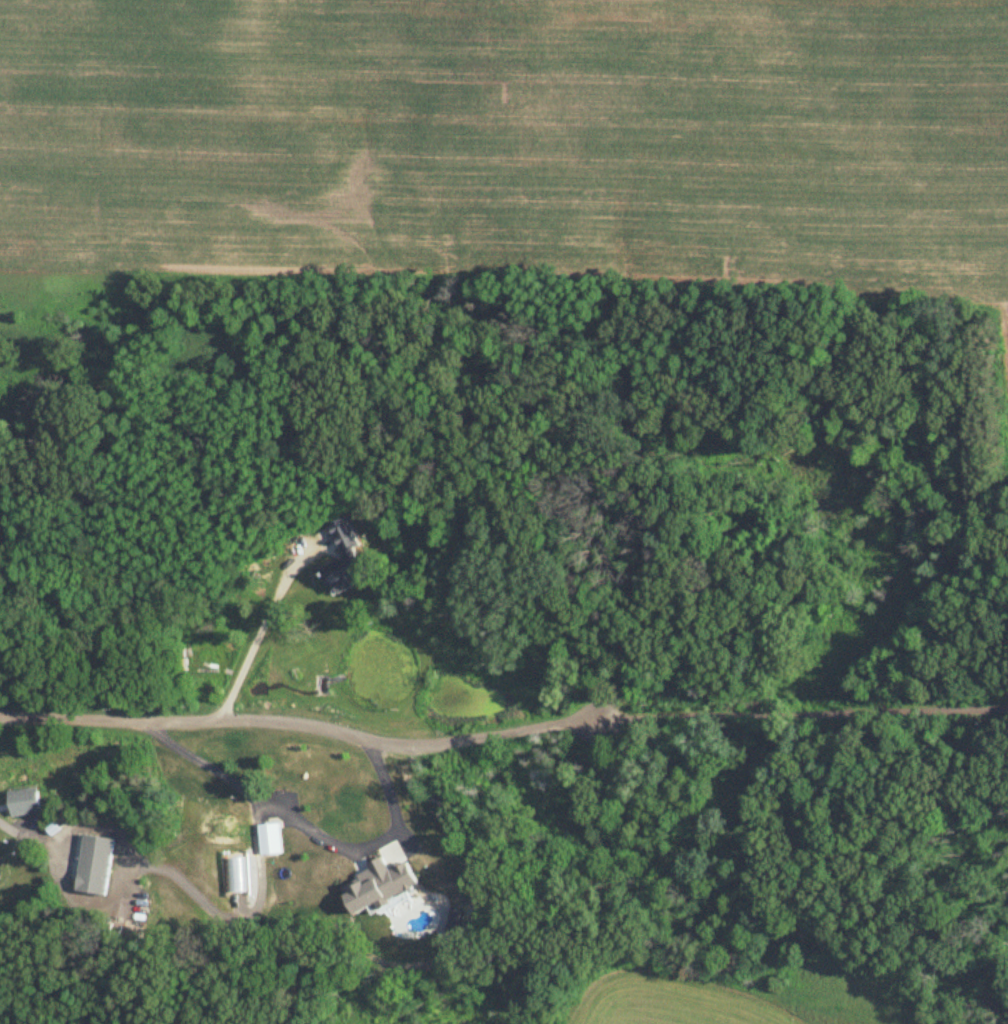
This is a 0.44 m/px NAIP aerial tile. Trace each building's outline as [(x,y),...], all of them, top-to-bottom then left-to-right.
[(361,548),(347,518),(330,526),(346,559),(323,570),(337,597),(372,580),(357,550),(361,548)] [(11,816),(41,815),(40,791),(11,792),(11,816)] [(260,854),(280,854),(280,825),(260,825),(260,854)] [(78,893),(108,897),(115,840),(85,836),(78,893)]
